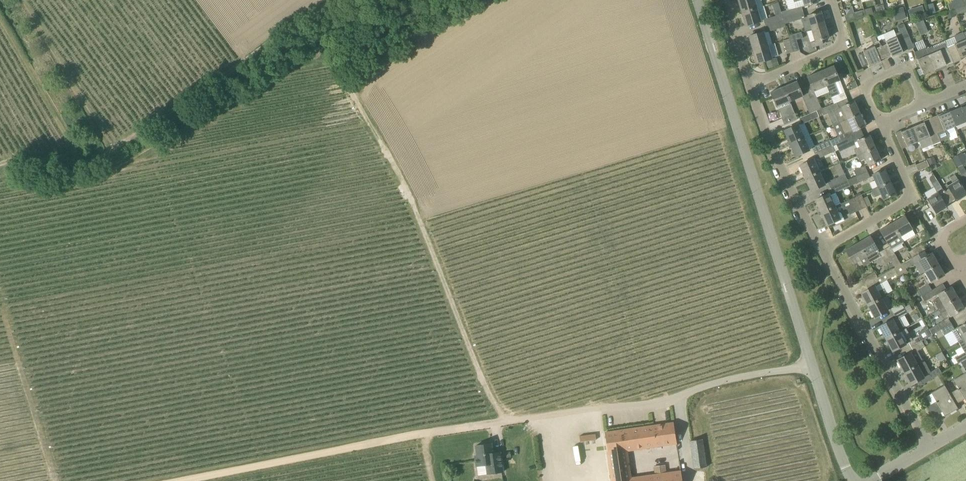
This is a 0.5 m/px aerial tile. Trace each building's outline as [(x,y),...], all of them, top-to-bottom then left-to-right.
[(757,8),(755,0),(738,0),(742,13),(757,8)] [(965,12),(965,5),(954,9),(956,15),(965,12)] [(782,14),(783,18),(803,12),(801,6),(781,12),(782,14)] [(904,7),(892,10),(895,21),(907,18),(904,7)] [(761,20),(757,8),(742,13),(746,26),(761,21),(761,20)] [(872,8),(864,10),(866,16),(869,15),(872,14),(873,14),(872,8)] [(852,13),(854,18),(854,19),(863,17),(866,16),(864,10),(852,13)] [(803,12),(783,18),(784,20),(785,24),(801,19),(805,31),(811,29),(825,25),(821,12),(807,16),(808,17),(805,17),(803,12)] [(784,20),(783,18),(782,14),(767,18),(764,19),(766,26),(784,20)] [(915,22),(918,28),(925,25),(923,19),(915,22)] [(786,26),(785,24),(784,20),(766,26),(767,32),(786,26)] [(903,23),(898,25),(901,32),(905,43),(907,49),(908,50),(914,48),(910,39),(906,29),(903,23)] [(813,47),(823,44),(821,40),(829,38),(825,25),(811,29),(815,42),(812,43),(813,47)] [(877,37),(879,41),(886,58),(891,55),(892,57),(903,52),(900,44),(896,34),(894,30),(883,35),(877,37)] [(753,50),(768,45),(764,32),(749,36),(753,50)] [(801,32),(794,34),(789,36),(789,39),(793,52),(799,50),(796,40),(803,38),(801,32)] [(901,32),(896,34),(900,44),(905,43),(901,32)] [(957,43),(948,47),(955,63),(962,60),(961,59),(965,57),(965,39),(963,32),(954,36),(957,43)] [(787,54),(793,52),(789,39),(783,41),(787,54)] [(879,41),(873,44),(862,48),(870,66),(881,62),(880,60),(886,58),(879,41)] [(945,41),(927,49),(936,72),(941,70),(940,67),(946,65),(947,66),(955,63),(948,47),(945,41)] [(757,63),(772,59),(768,45),(753,50),(757,63)] [(927,49),(926,47),(918,51),(914,52),(923,75),(934,70),(935,72),(936,72),(927,49)] [(774,67),(771,60),(766,61),(768,69),(774,67)] [(839,94),(834,83),(840,81),(833,66),(820,71),(827,86),(828,90),(834,104),(836,102),(847,98),(844,92),(839,94)] [(815,111),(817,111),(822,109),(814,91),(827,86),(820,71),(807,77),(811,85),(806,87),(812,103),(815,111)] [(812,103),(806,87),(800,90),(796,81),(784,87),(790,102),(802,96),(806,105),(812,103)] [(771,92),(777,107),(782,118),(794,113),(790,102),(784,87),(771,92)] [(834,104),(822,109),(824,114),(833,110),(839,123),(840,123),(860,114),(855,101),(839,108),(836,102),(834,104)] [(961,106),(961,107),(950,111),(956,126),(957,126),(965,122),(965,103),(961,106)] [(810,114),(799,118),(801,124),(802,124),(804,123),(816,118),(819,117),(817,111),(815,111),(810,114)] [(956,126),(950,111),(939,116),(938,115),(931,118),(938,134),(956,126)] [(784,125),(797,119),(795,115),(794,113),(782,118),(784,125)] [(834,139),(830,141),(833,146),(836,144),(852,138),(850,133),(853,132),(860,128),(866,126),(865,125),(863,120),(860,114),(840,123),(839,123),(833,126),(838,137),(834,139)] [(941,142),(937,134),(938,134),(931,118),(923,121),(924,122),(913,127),(919,142),(922,149),(933,144),(933,145),(941,142)] [(790,144),(804,137),(798,124),(784,131),(790,144)] [(919,142),(913,127),(901,132),(901,131),(895,133),(902,148),(907,146),(907,147),(919,142)] [(857,156),(875,148),(870,135),(857,141),(860,147),(854,149),(857,156)] [(795,157),(810,150),(804,137),(790,144),(795,157)] [(855,144),(852,138),(836,144),(839,150),(840,151),(855,144)] [(833,146),(830,141),(829,139),(815,146),(812,147),(812,148),(815,154),(833,146)] [(835,151),(833,146),(815,154),(817,159),(835,151)] [(881,160),(875,148),(857,156),(860,161),(865,159),(868,166),(881,160)] [(952,158),(957,167),(965,162),(965,160),(962,153),(952,158)] [(805,178),(820,172),(814,159),(799,166),(805,178)] [(918,171),(927,167),(929,167),(929,166),(927,160),(916,165),(918,171)] [(853,178),(867,171),(865,165),(850,172),(853,178)] [(878,187),(891,181),(885,169),(872,175),(878,187)] [(850,186),(870,177),(867,171),(853,178),(848,180),(850,186)] [(811,191),(825,184),(820,172),(805,178),(811,191)] [(830,188),(847,180),(845,174),(828,182),(830,188)] [(930,177),(929,180),(932,184),(937,180),(934,174),(930,177)] [(946,184),(941,187),(951,202),(956,199),(957,201),(965,195),(965,192),(959,180),(958,180),(955,175),(950,178),(953,183),(948,186),(947,184),(946,184)] [(850,186),(848,180),(847,180),(830,188),(833,193),(850,186)] [(936,213),(947,207),(946,205),(951,202),(941,187),(938,182),(937,180),(932,184),(937,193),(927,199),(936,213)] [(883,200),(896,194),(891,181),(878,187),(872,190),(875,197),(881,194),(883,200)] [(821,213),(835,206),(830,194),(815,200),(821,213)] [(861,210),(867,207),(861,195),(855,197),(861,210)] [(861,210),(855,197),(850,200),(855,212),(861,210)] [(838,212),(835,206),(821,213),(827,226),(834,222),(835,223),(837,224),(844,220),(841,212),(839,212),(838,212)] [(904,242),(907,240),(915,235),(904,216),(892,223),(903,242),(903,241),(904,242)] [(890,246),(885,250),(891,261),(892,261),(895,267),(901,264),(891,248),(903,242),(892,223),(880,230),(888,244),(889,243),(890,246)] [(879,253),(878,250),(870,236),(858,243),(869,263),(881,256),(886,264),(891,261),(885,250),(879,253)] [(869,263),(858,243),(846,250),(854,264),(860,260),(864,266),(869,263)] [(921,245),(912,250),(909,252),(912,257),(916,255),(924,251),(924,250),(921,245)] [(924,251),(916,255),(912,257),(911,258),(911,259),(901,265),(901,264),(895,267),(893,268),(897,274),(898,276),(907,271),(906,269),(914,264),(920,274),(925,272),(938,264),(932,253),(927,256),(924,251)] [(931,283),(945,275),(938,264),(925,272),(931,283)] [(868,306),(882,298),(888,295),(881,283),(897,274),(893,268),(878,278),(866,285),(868,289),(861,293),(868,306)] [(866,285),(878,278),(874,272),(862,279),(866,285)] [(921,296),(932,290),(928,284),(918,291),(921,296)] [(943,306),(958,297),(952,286),(938,294),(939,297),(933,301),(938,309),(943,306)] [(924,302),(935,296),(932,290),(921,296),(924,302)] [(958,297),(943,306),(949,316),(964,308),(958,297)] [(874,318),(889,310),(882,298),(868,306),(874,318)] [(894,313),(904,308),(901,302),(890,308),(894,313)] [(906,328),(900,317),(907,313),(904,308),(894,313),(896,318),(894,320),(893,319),(879,327),(885,339),(906,328)] [(932,334),(941,329),(951,323),(948,318),(944,320),(929,329),(932,334)] [(957,328),(957,327),(954,329),(951,323),(941,329),(944,335),(952,331),(959,342),(965,338),(965,323),(957,328)] [(892,352),(907,344),(903,338),(909,334),(906,328),(885,339),(892,352)] [(908,341),(912,347),(922,342),(926,339),(932,336),(927,328),(917,333),(919,336),(908,341)] [(961,362),(965,359),(965,353),(965,352),(965,351),(965,338),(959,342),(965,352),(952,359),(950,356),(946,358),(952,367),(961,362)] [(918,351),(925,347),(922,342),(912,347),(914,351),(911,353),(897,360),(904,373),(925,361),(924,362),(918,351)] [(931,372),(925,361),(904,373),(910,385),(918,381),(921,386),(929,380),(942,373),(938,367),(931,372)] [(953,380),(958,388),(949,393),(956,404),(965,399),(965,401),(965,372),(953,380)] [(956,404),(949,393),(944,385),(931,393),(936,401),(927,407),(933,417),(942,412),(945,416),(958,408),(956,404)] [(605,434),(612,480),(683,480),(682,478),(681,471),(630,478),(626,450),(677,443),(674,423),(606,433),(605,433),(605,434)] [(694,469),(707,467),(702,439),(690,441),(694,469)] [(493,453),(491,443),(476,446),(478,455),(475,456),(477,467),(486,465),(487,474),(488,474),(503,472),(501,455),(493,456),(493,454),(494,454),(494,453),(493,453)]
